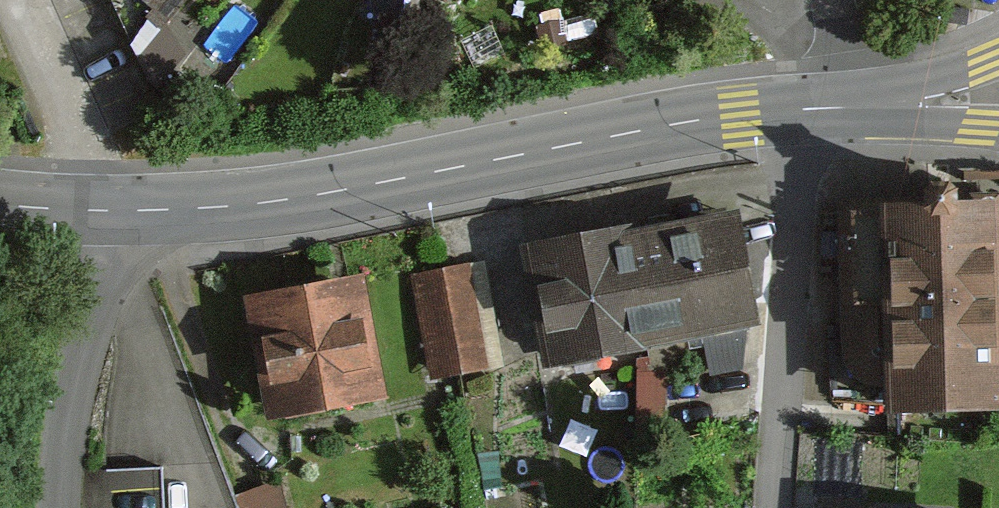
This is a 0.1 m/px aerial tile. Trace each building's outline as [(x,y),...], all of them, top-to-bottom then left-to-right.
[(887,380),(888,420),(998,416),(998,192),(837,197),(843,381),(887,380)] [(735,212),(621,235),(645,357),(650,378),(761,355),(757,334),(760,333),(735,212)] [(545,377),(645,357),(621,235),(520,256),(545,377)] [(485,263),(414,276),(433,383),(504,370),(485,263)] [(384,405),(363,279),(244,299),(266,424),(384,405)] [(250,507),(296,507),(291,483),(247,490),(250,507)]
